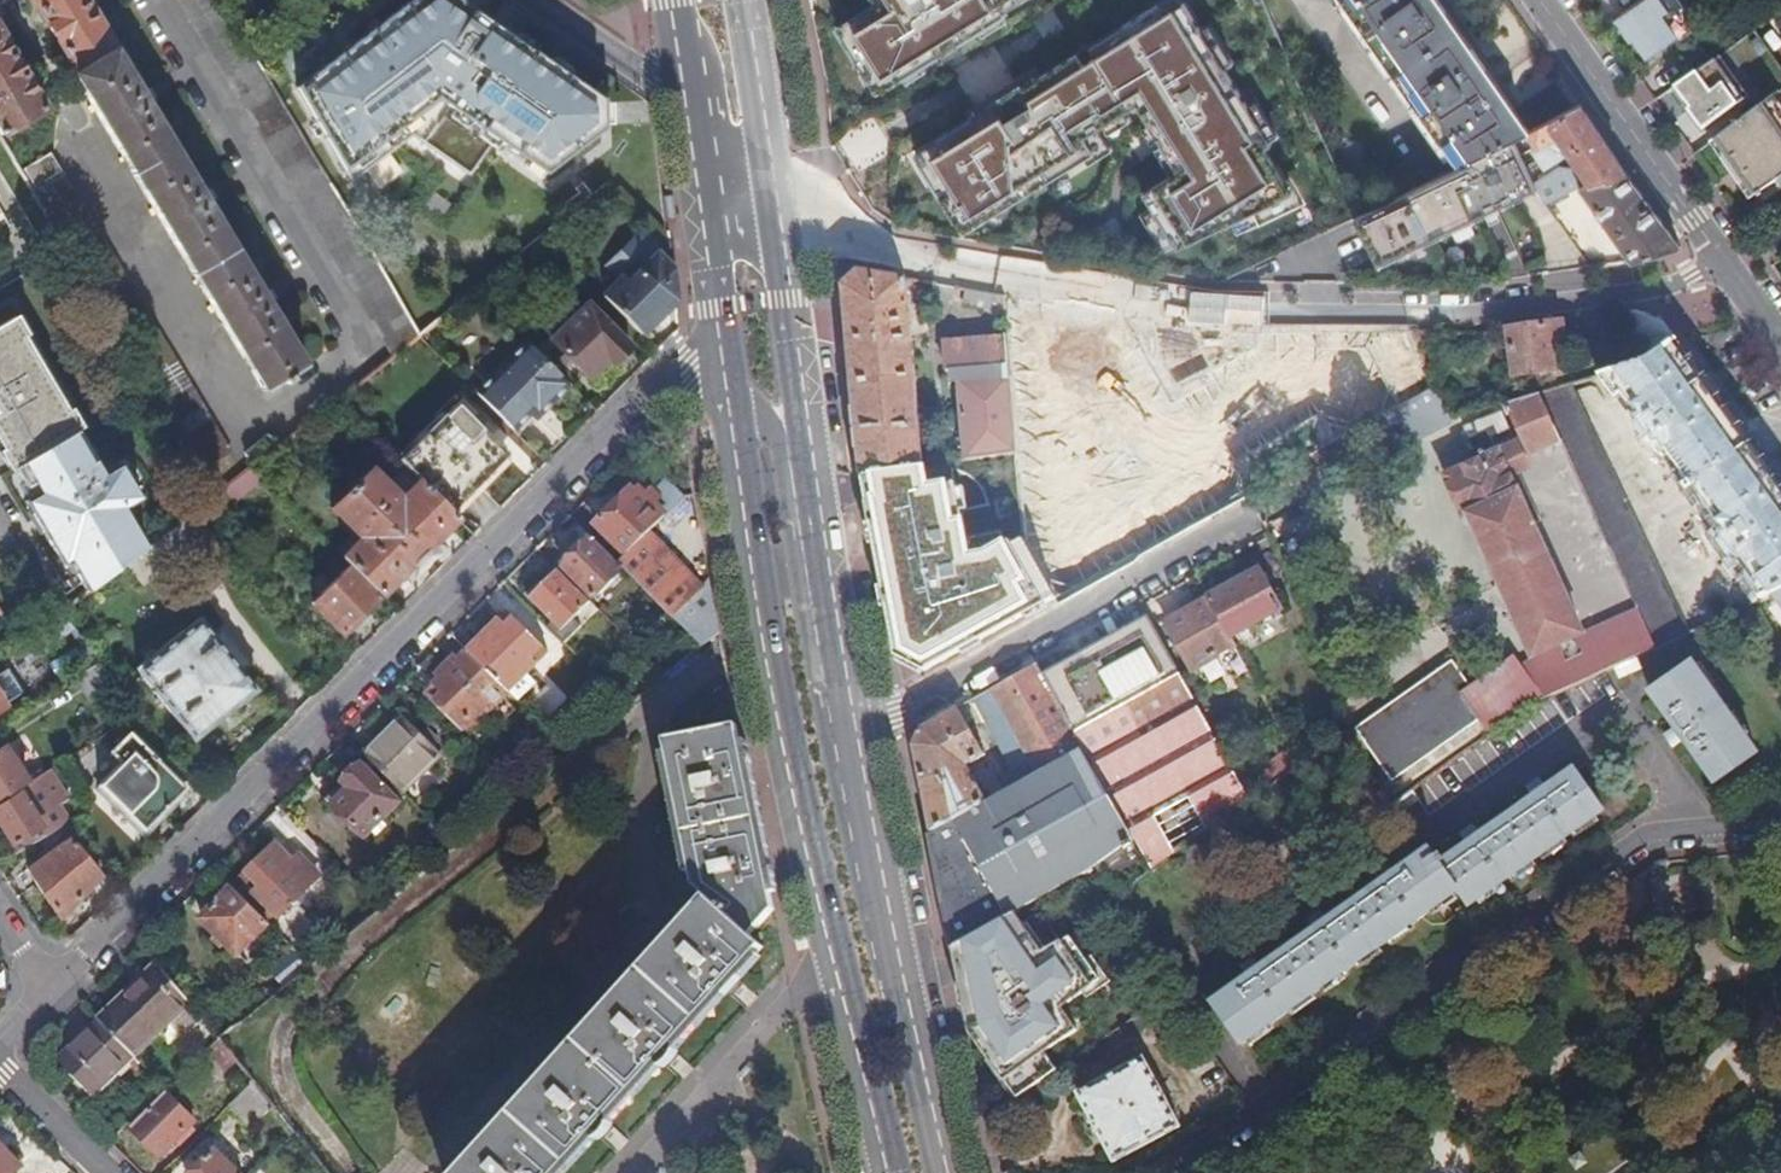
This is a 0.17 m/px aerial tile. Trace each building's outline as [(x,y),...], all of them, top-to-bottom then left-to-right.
[(96,18),(99,16),(90,3),(88,4),(86,0),(34,0),(79,74),(75,77),(267,393),(283,383),(285,387),(295,381),(293,378),(308,368),(96,18)] [(298,91),(354,185),(414,137),(472,177),(497,141),(545,175),(603,129),(601,100),(457,0),(416,0),(298,91)] [(876,94),(1032,0),(877,0),(879,3),(837,28),(876,94)] [(1305,207),(1266,159),(1282,151),(1188,0),(1154,0),(906,154),(962,236),(1116,149),(1108,135),(1132,123),(1166,183),(1131,207),(1165,271),(1305,207)] [(1462,170),(1480,161),(1515,143),(1530,134),(1533,133),(1439,0),(1344,0),(1462,170)] [(1665,0),(1642,0),(1616,19),(1631,40),(1634,38),(1648,57),(1686,29),(1665,0)] [(1740,56),(1762,40),(1755,31),(1711,63),(1721,76),(1743,60),(1740,56)] [(0,32),(0,131),(3,137),(47,111),(0,32)] [(1762,52),(1732,76),(1740,86),(1729,95),(1745,115),(1780,84),(1780,75),(1762,52)] [(1775,98),(1750,116),(1717,140),(1728,155),(1725,158),(1743,183),(1747,180),(1759,198),(1780,181),(1780,106),(1775,98)] [(1577,183),(1580,192),(1583,190),(1584,191),(1627,176),(1581,104),(1533,133),(1530,134),(1539,147),(1533,151),(1548,173),(1573,157),(1588,180),(1577,183)] [(1513,191),(1516,200),(1540,189),(1515,143),(1480,161),(1495,197),(1513,191)] [(27,171),(38,189),(63,174),(53,156),(27,171)] [(1462,170),(1360,219),(1382,264),(1516,200),(1513,191),(1495,197),(1480,161),(1462,170)] [(64,175),(37,192),(205,471),(231,455),(64,175)] [(1627,176),(1584,191),(1635,266),(1682,249),(1627,176)] [(1566,179),(1541,190),(1549,205),(1575,194),(1566,179)] [(604,297),(643,335),(676,301),(673,273),(638,238),(608,269),(620,282),(604,297)] [(925,467),(924,454),(909,280),(862,273),(845,288),(851,355),(856,406),(863,476),(925,467)] [(1006,296),(968,289),(965,305),(986,308),(995,317),(1008,314),(1006,296)] [(587,305),(551,342),(599,387),(617,369),(613,365),(630,347),(587,305)] [(1647,364),(1677,343),(1666,328),(1637,313),(1619,316),(1647,364)] [(5,450),(1,452),(12,471),(83,429),(72,411),(68,413),(23,338),(27,336),(17,318),(0,328),(0,441),(5,450)] [(1541,327),(1509,332),(1516,378),(1555,373),(1551,348),(1566,345),(1562,324),(1541,327)] [(1297,336),(1241,353),(1258,412),(1357,383),(1344,336),(1301,349),(1297,336)] [(1013,377),(1010,340),(947,346),(949,372),(1001,367),(1002,378),(962,383),(967,448),(969,462),(1019,455),(1013,377)] [(1361,342),(1360,387),(1413,389),(1414,344),(1361,342)] [(1104,373),(1129,437),(1169,422),(1155,387),(1193,372),(1181,343),(1104,373)] [(1600,378),(1617,401),(1623,397),(1638,419),(1637,420),(1641,426),(1637,430),(1646,443),(1651,440),(1655,446),(1659,444),(1689,486),(1685,489),(1689,494),(1693,491),(1723,533),(1721,534),(1722,536),(1720,538),(1724,544),(1720,546),(1729,560),(1734,557),(1738,563),(1740,562),(1755,582),(1749,587),(1759,603),(1773,596),(1780,593),(1780,487),(1677,343),(1647,364),(1600,378)] [(571,387),(528,344),(478,395),(515,432),(534,414),(544,403),(550,409),(571,387)] [(1002,378),(1001,367),(949,372),(950,384),(962,383),(1002,378)] [(1685,637),(1569,388),(1540,397),(1561,443),(1637,612),(1654,651),(1685,637)] [(1540,397),(1510,405),(1515,416),(1512,417),(1529,457),(1561,443),(1540,397)] [(539,419),(550,409),(544,403),(534,414),(539,419)] [(459,409),(403,465),(415,476),(451,512),(507,456),(459,409)] [(1479,414),(1460,420),(1463,429),(1481,423),(1479,414)] [(1187,512),(1242,483),(1216,432),(1160,460),(1187,512)] [(1509,433),(1485,443),(1474,448),(1480,462),(1444,478),(1462,521),(1467,519),(1531,660),(1534,668),(1522,675),(1519,670),(1513,663),(1462,700),(1450,683),(1364,745),(1393,784),(1478,723),(1489,739),(1533,707),(1601,676),(1583,637),(1511,480),(1529,471),(1517,445),(1515,446),(1509,433)] [(1086,505),(1046,523),(1064,562),(1176,512),(1160,478),(1115,498),(1087,436),(1061,448),(1086,505)] [(1471,441),(1474,448),(1485,443),(1482,436),(1471,441)] [(924,454),(925,467),(949,464),(969,462),(967,448),(924,454)] [(925,467),(863,476),(893,659),(924,674),(1057,597),(1019,533),(969,549),(949,464),(925,467)] [(451,512),(415,476),(396,495),(372,471),(333,510),(357,535),(339,552),(352,565),(383,596),(459,520),(451,512)] [(1036,504),(1048,523),(1086,500),(1074,481),(1036,504)] [(598,525),(629,557),(649,536),(668,517),(641,491),(637,495),(633,490),(598,525)] [(197,512),(128,565),(145,586),(215,531),(197,512)] [(620,565),(589,534),(561,563),(596,599),(625,570),(620,565)] [(703,590),(649,536),(629,557),(620,565),(625,570),(704,649),(722,635),(711,582),(703,590)] [(383,596),(352,565),(313,604),(344,636),(383,596)] [(557,634),(568,645),(585,627),(577,620),(593,604),(561,571),(532,600),(562,630),(557,634)] [(1258,575),(1208,603),(1230,642),(1280,615),(1258,575)] [(1230,642),(1208,603),(1165,627),(1191,675),(1235,650),(1230,642)] [(1583,637),(1601,676),(1654,651),(1637,612),(1583,637)] [(511,613),(504,620),(517,634),(524,627),(511,613)] [(57,618),(29,640),(42,656),(70,634),(57,618)] [(201,619),(138,670),(196,741),(259,690),(201,619)] [(504,620),(471,653),(511,693),(551,654),(524,627),(517,634),(504,620)] [(1072,731),(1073,730),(1135,841),(1154,873),(1251,802),(1147,620),(1042,680),(1072,731)] [(511,693),(471,653),(430,694),(470,734),(511,693)] [(1531,660),(1519,670),(1522,675),(1534,668),(1531,660)] [(90,701),(119,683),(103,664),(74,682),(90,701)] [(1648,694),(1674,730),(1682,741),(1713,785),(1755,756),(1690,664),(1648,694)] [(1072,731),(1042,680),(1036,669),(971,704),(1013,774),(1009,777),(1016,790),(1082,753),(1084,752),(1072,731)] [(985,758),(959,711),(920,733),(913,749),(922,795),(931,837),(987,806),(965,769),(985,758)] [(1320,733),(1329,745),(1342,736),(1344,716),(1320,733)] [(407,717),(368,755),(404,792),(443,754),(407,717)] [(707,902),(751,942),(776,915),(739,729),(668,743),(695,890),(707,902)] [(1682,741),(1674,730),(1663,737),(1666,741),(1668,740),(1673,748),(1682,741)] [(124,764),(102,787),(148,831),(188,790),(131,735),(113,754),(124,764)] [(20,792),(29,785),(7,749),(0,753),(0,804),(20,792)] [(1255,778),(1265,792),(1300,767),(1291,750),(1278,758),(1279,760),(1255,778)] [(1135,841),(1082,753),(1016,790),(987,806),(931,837),(943,897),(954,951),(1015,917),(1091,873),(1135,841)] [(365,765),(339,792),(345,798),(336,806),(361,832),(397,797),(365,765)] [(1260,971),(1249,979),(1212,1005),(1242,1047),(1459,893),(1469,908),(1602,812),(1573,771),(1545,790),(1534,799),(1479,837),(1467,846),(1444,862),(1439,856),(1435,859),(1428,851),(1392,877),(1381,885),(1327,924),(1315,932),(1260,971)] [(70,824),(60,808),(70,801),(52,772),(29,785),(20,792),(22,796),(0,809),(0,822),(13,843),(8,846),(15,858),(34,847),(66,827),(70,824)] [(1527,789),(1534,799),(1545,790),(1537,779),(1533,782),(1534,784),(1527,789)] [(345,798),(339,792),(330,800),(336,806),(345,798)] [(8,846),(13,843),(0,822),(0,833),(8,846)] [(1460,837),(1467,846),(1479,837),(1471,826),(1468,829),(1469,830),(1460,837)] [(72,840),(30,870),(61,919),(102,877),(72,840)] [(279,847),(252,873),(265,886),(259,893),(278,913),(282,917),(322,878),(302,857),(296,863),(279,847)] [(1375,876),(1381,885),(1392,877),(1385,866),(1382,869),(1382,870),(1375,876)] [(252,873),(236,889),(268,922),(278,913),(259,893),(265,886),(252,873)] [(268,922),(236,889),(205,919),(239,955),(271,925),(268,922)] [(707,902),(461,1172),(563,1172),(595,1137),(604,1144),(615,1131),(607,1124),(660,1065),(668,1072),(680,1059),(672,1052),(724,994),(732,1002),(744,988),(736,981),(762,952),(751,942),(707,902)] [(1309,924),(1315,932),(1327,924),(1319,913),(1315,916),(1317,918),(1309,924)] [(1043,957),(1015,917),(954,951),(962,987),(973,1036),(1020,1102),(1059,1074),(1046,1057),(1078,1032),(1063,1011),(1102,983),(1072,941),(1043,957)] [(312,968),(298,953),(273,972),(287,989),(312,968)] [(1242,970),(1249,979),(1260,971),(1252,960),(1249,963),(1250,964),(1242,970)] [(186,1037),(204,1018),(182,989),(160,961),(101,1020),(135,1056),(170,1021),(186,1037)] [(135,1056),(101,1020),(64,1056),(98,1092),(135,1056)] [(222,1040),(211,1050),(230,1070),(239,1061),(222,1040)] [(1079,1095),(1115,1163),(1180,1130),(1143,1061),(1079,1095)] [(255,1082),(232,1105),(253,1127),(275,1110),(276,1109),(255,1082)] [(202,1127),(169,1092),(133,1128),(161,1156),(177,1141),(182,1146),(202,1127)] [(23,1167),(0,1144),(0,1172),(18,1172),(23,1167)] [(217,1151),(195,1172),(240,1172),(217,1151)]
